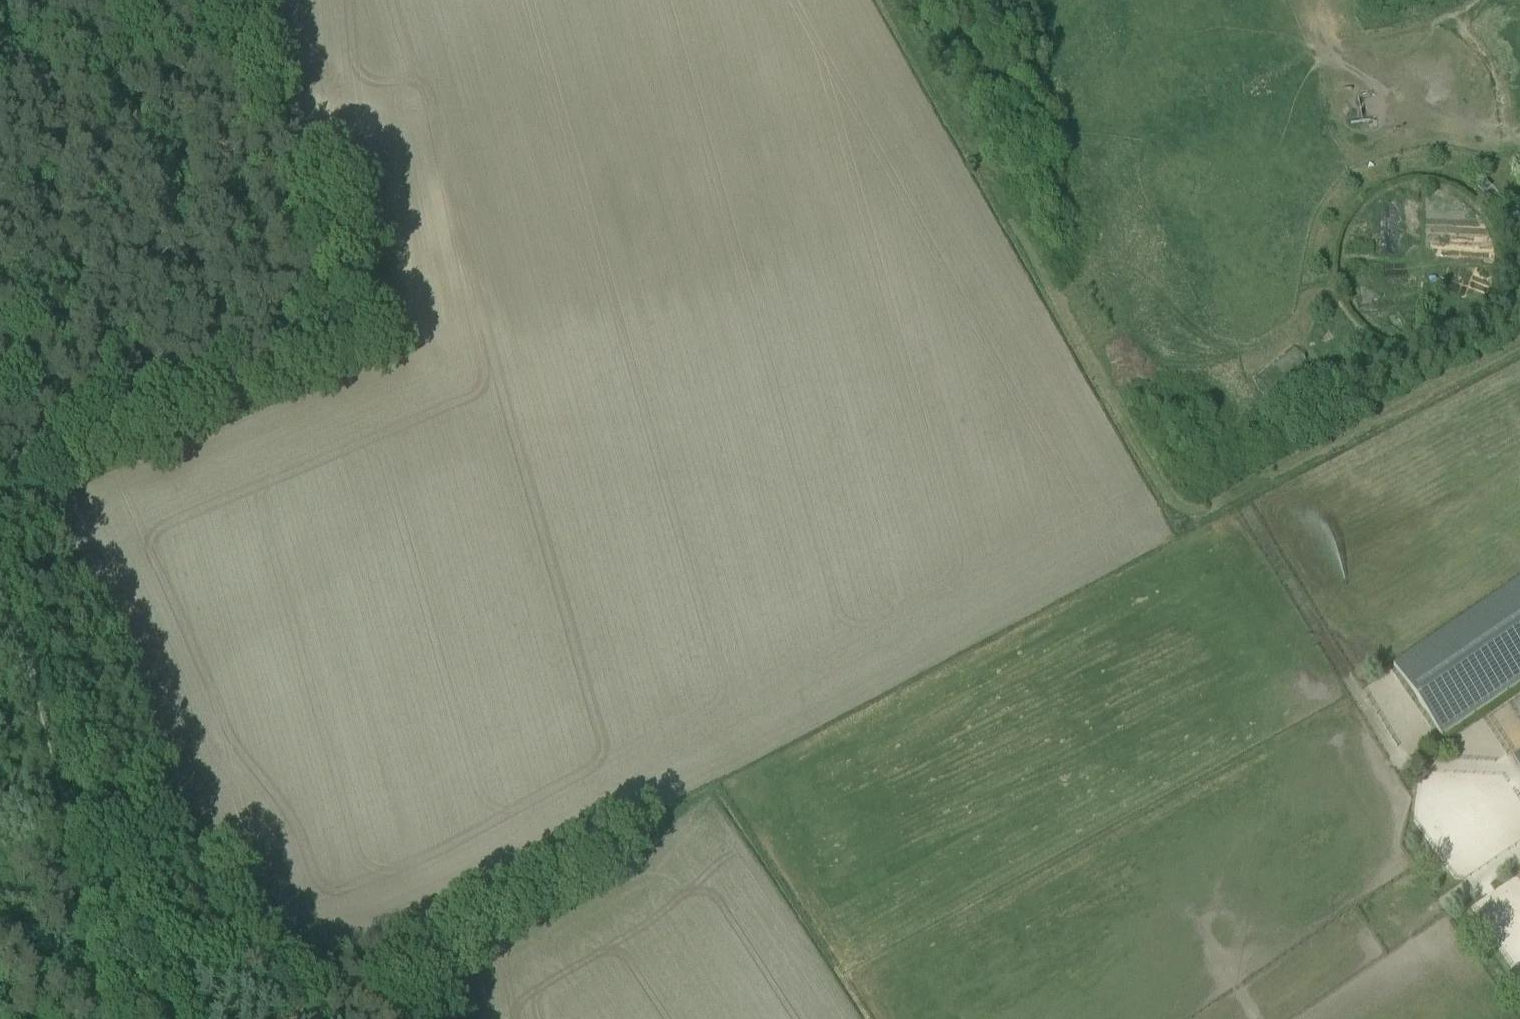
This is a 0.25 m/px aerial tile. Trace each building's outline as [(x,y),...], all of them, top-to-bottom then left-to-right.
[(1442,738),(1519,685),(1519,581),(1394,667),(1442,738)]
